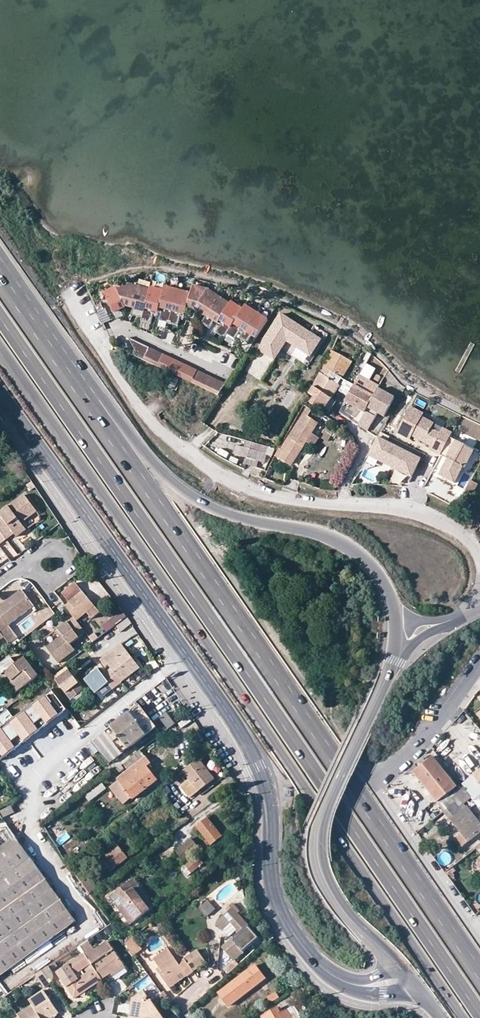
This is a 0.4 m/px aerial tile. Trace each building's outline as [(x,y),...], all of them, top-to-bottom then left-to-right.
[(246,328),(243,333),(251,338),(256,330),(259,332),(271,314),(248,300),(246,303),(235,296),(233,299),(210,285),(194,281),(192,287),(166,281),(165,285),(151,282),(151,284),(126,278),(125,284),(113,280),(102,285),(111,306),(122,300),(121,299),(145,305),(143,315),(152,317),(155,308),(159,309),(160,305),(164,306),(162,314),(171,317),(180,319),(183,310),(186,311),(188,301),(198,304),(210,311),(205,318),(213,323),(218,316),(220,318),(221,318),(224,320),(219,328),(228,333),(230,329),(238,334),(243,326),(246,328)] [(110,322),(105,311),(100,313),(105,324),(110,322)] [(280,314),(258,348),(274,358),(286,339),(310,355),(320,339),(280,314)] [(138,356),(219,395),(226,384),(128,338),(138,356)] [(318,374),(307,393),(311,395),(308,402),(310,403),(322,410),(330,398),(338,384),(336,383),(349,360),(331,350),(318,374)] [(376,383),(360,373),(345,399),(358,407),(367,391),(370,393),(376,383)] [(171,375),(169,380),(177,384),(179,379),(171,375)] [(365,411),(379,386),(380,385),(376,383),(370,393),(367,391),(358,407),(365,411)] [(338,384),(330,398),(322,410),(329,414),(336,401),(344,388),(338,384)] [(395,396),(379,386),(365,411),(362,415),(372,421),(378,411),(384,414),(395,396)] [(289,388),(280,405),(287,409),(296,393),(289,388)] [(425,407),(423,396),(413,398),(415,409),(425,407)] [(320,415),(308,408),(288,441),(290,443),(285,453),(294,458),(303,443),(308,447),(316,435),(310,431),(320,415)] [(442,428),(439,434),(432,430),(434,424),(422,418),(423,415),(409,408),(395,433),(408,440),(411,437),(431,448),(430,451),(439,457),(449,439),(452,433),(442,428)] [(368,428),(372,421),(362,415),(358,423),(368,428)] [(272,442),(275,435),(265,431),(262,438),(272,442)] [(290,443),(288,441),(282,438),(277,448),(285,453),(290,443)] [(377,438),(367,456),(412,477),(421,460),(377,438)] [(439,457),(447,461),(452,463),(448,470),(444,468),(439,477),(454,485),(462,469),(465,470),(473,451),(449,439),(439,457)] [(234,454),(248,458),(258,461),(264,463),(267,454),(269,447),(246,440),(244,447),(236,445),(234,454)] [(248,458),(247,464),(256,466),(258,461),(248,458)] [(444,468),(448,470),(452,463),(447,461),(444,468)] [(394,471),(389,481),(403,487),(407,476),(394,471)] [(472,494),(478,483),(472,480),(466,491),(472,494)] [(24,493),(0,510),(0,529),(2,532),(6,537),(14,532),(16,536),(26,529),(21,522),(24,519),(37,510),(24,493)] [(24,519),(21,522),(26,529),(29,526),(24,519)] [(62,583),(54,589),(61,599),(66,596),(70,593),(62,583)] [(1,631),(36,605),(23,589),(16,594),(18,597),(14,600),(12,597),(0,606),(0,630),(1,631)] [(74,616),(76,618),(87,610),(94,605),(84,591),(70,601),(66,605),(74,616)] [(66,605),(70,601),(66,596),(61,599),(66,605)] [(93,618),(101,612),(95,604),(94,605),(87,610),(93,618)] [(117,627),(121,624),(128,619),(124,614),(104,629),(108,634),(116,628),(117,627)] [(59,661),(76,647),(72,642),(86,631),(76,618),(74,616),(59,627),(64,633),(60,635),(48,645),(59,661)] [(121,633),(125,630),(121,624),(117,627),(116,628),(121,633)] [(105,668),(108,666),(111,670),(95,682),(104,695),(114,688),(113,687),(121,682),(139,668),(121,645),(100,661),(105,668)] [(6,671),(12,679),(9,681),(8,682),(15,692),(39,673),(25,656),(17,662),(12,655),(0,663),(0,668),(4,673),(6,671)] [(6,671),(4,673),(9,681),(12,679),(6,671)] [(61,673),(55,678),(71,700),(83,691),(69,673),(64,676),(61,673)] [(50,691),(13,719),(6,712),(0,717),(0,728),(1,729),(0,729),(0,760),(65,710),(50,691)] [(127,749),(128,750),(155,728),(138,706),(97,739),(113,760),(127,749)] [(159,717),(167,729),(174,724),(166,712),(159,717)] [(181,727),(192,723),(189,717),(178,721),(181,727)] [(457,786),(434,756),(414,771),(437,801),(457,786)] [(116,779),(132,799),(157,780),(147,767),(150,764),(145,757),(116,779)] [(199,758),(182,771),(188,780),(179,786),(188,798),(214,779),(199,758)] [(463,783),(475,798),(479,794),(479,785),(473,776),(463,783)] [(89,801),(107,789),(102,782),(84,794),(89,801)] [(467,792),(462,786),(450,797),(455,802),(467,792)] [(479,831),(479,825),(467,809),(463,804),(471,797),(467,792),(455,802),(444,811),(443,811),(450,820),(452,819),(462,831),(455,838),(462,846),(479,831)] [(1,818),(13,813),(11,807),(0,812),(0,816),(1,818)] [(210,845),(222,837),(207,818),(196,827),(210,845)] [(58,845),(71,840),(68,833),(55,838),(58,845)] [(47,942),(75,921),(15,839),(0,849),(0,976),(47,942)] [(196,855),(199,852),(191,842),(176,855),(183,865),(196,855)] [(127,858),(118,846),(101,859),(110,871),(127,858)] [(479,852),(472,857),(479,866),(479,865),(479,854),(479,852)] [(203,864),(196,855),(183,865),(191,873),(203,864)] [(449,879),(454,875),(450,869),(445,872),(449,879)] [(131,925),(150,910),(156,905),(135,878),(109,898),(131,925)] [(210,899),(199,905),(205,916),(216,910),(210,899)] [(230,925),(235,930),(238,934),(228,943),(231,946),(225,951),(234,960),(258,938),(228,904),(225,909),(228,913),(216,923),(223,930),(227,927),(230,925)] [(132,938),(125,943),(134,955),(142,950),(132,938)] [(102,980),(110,974),(115,970),(122,965),(113,951),(107,942),(94,951),(87,940),(79,946),(84,954),(87,959),(91,965),(101,979),(102,980)] [(167,949),(152,960),(160,969),(163,974),(166,973),(171,980),(183,972),(186,976),(205,962),(196,950),(178,963),(167,949)] [(101,979),(91,965),(87,959),(84,954),(82,956),(56,973),(74,999),(102,980),(101,979)] [(110,974),(112,977),(120,972),(125,969),(122,965),(115,970),(110,974)] [(263,977),(255,965),(218,993),(229,1005),(263,977)] [(160,969),(156,971),(169,989),(186,976),(183,972),(171,980),(166,973),(163,974),(160,969)] [(44,988),(50,983),(41,970),(35,975),(44,988)] [(5,994),(16,986),(8,974),(0,980),(0,987),(5,994)] [(305,994),(302,988),(292,993),(295,1000),(305,994)] [(32,1007),(40,1017),(50,1017),(54,1015),(58,1013),(55,1009),(49,1000),(43,991),(28,1001),(32,1007)] [(129,1017),(130,1017),(163,1017),(151,1001),(146,1001),(147,996),(143,991),(132,999),(129,1017)] [(267,997),(270,1002),(278,996),(276,992),(267,997)] [(55,1009),(58,1007),(53,998),(49,1000),(55,1009)] [(294,1006),(281,1014),(277,1008),(262,1017),(300,1017),(301,1017),(294,1006)] [(18,1017),(40,1017),(32,1007),(18,1017)]
